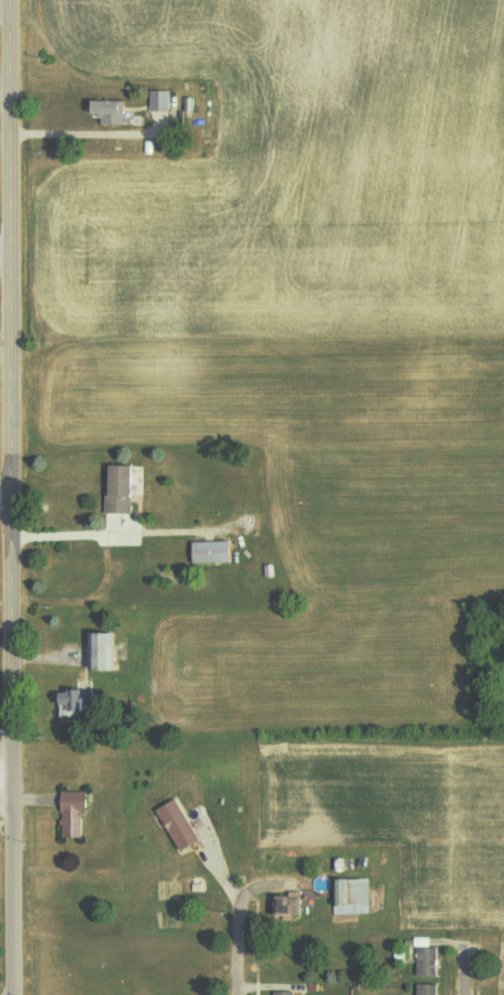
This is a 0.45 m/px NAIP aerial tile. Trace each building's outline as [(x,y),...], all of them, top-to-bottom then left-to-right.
[(152,112),(171,113),(171,92),(152,91),(152,112)] [(93,114),(104,114),(104,125),(126,125),(126,101),(92,102),(93,114)] [(107,514),(136,515),(137,467),(109,466),(107,514)] [(234,541),(193,543),(194,564),(235,562),(234,541)] [(119,635),(93,635),(93,672),(118,672),(119,635)] [(93,682),(79,682),(79,692),(61,693),(62,716),(95,715),(93,682)] [(82,837),(81,813),(89,813),(89,792),(62,792),(63,838),(82,837)] [(161,808),(181,851),(201,842),(182,799),(161,808)] [(370,878),(338,879),(339,914),(371,913),(370,878)]
